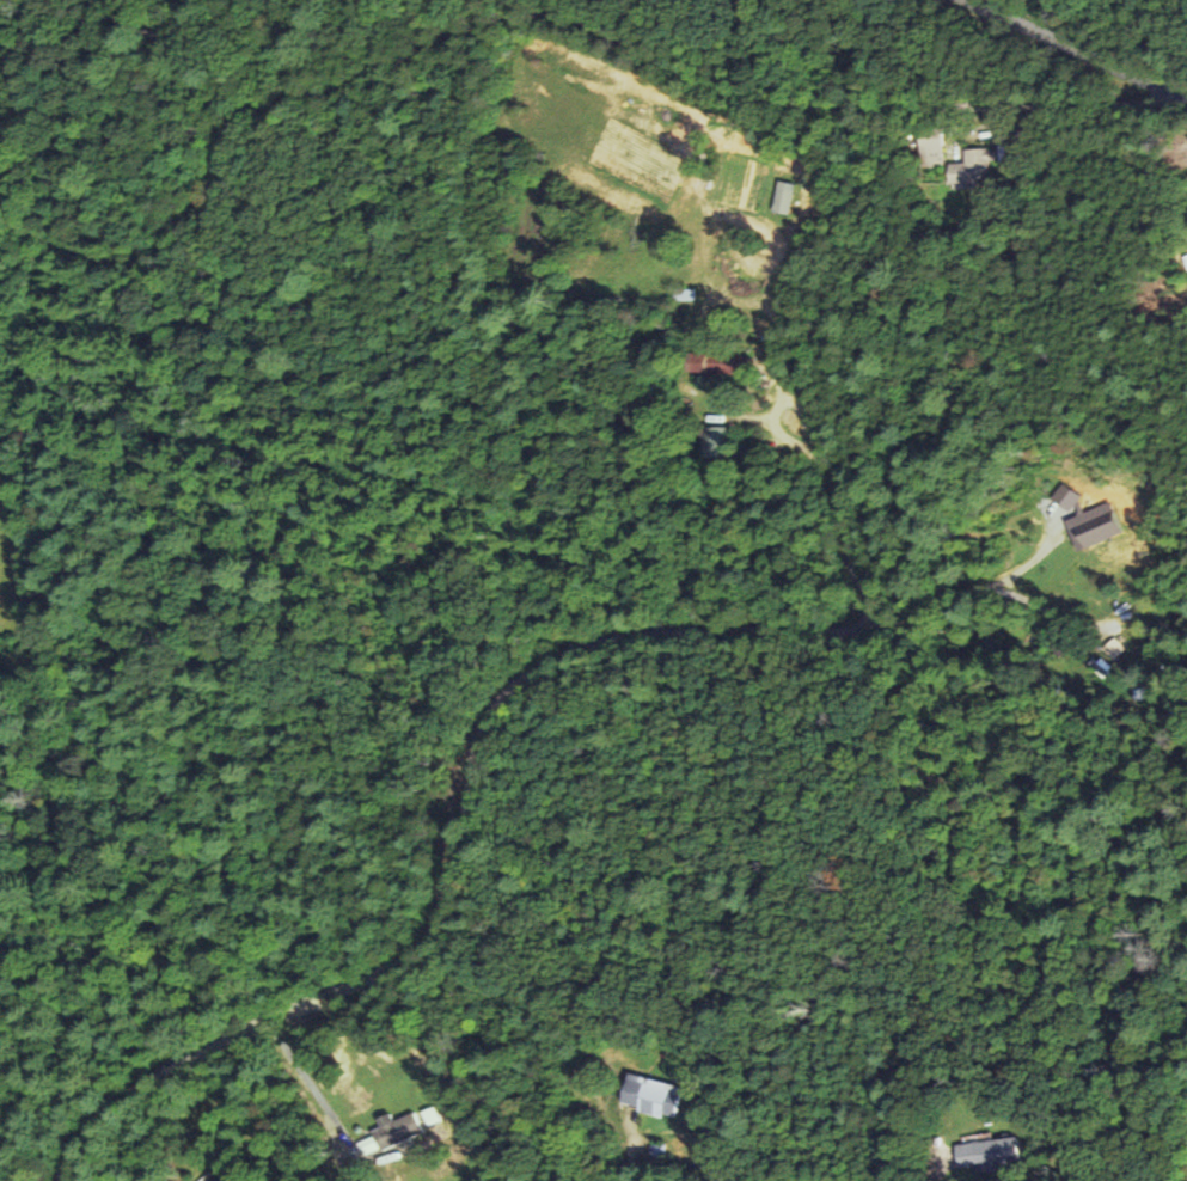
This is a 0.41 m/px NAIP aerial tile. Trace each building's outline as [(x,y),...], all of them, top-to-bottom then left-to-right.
[(942,167),(942,126),(920,126),(920,167),(942,167)] [(965,149),(965,164),(948,164),(948,187),(989,187),(989,160),(995,160),(995,149),(965,149)] [(795,185),(778,182),(771,215),(788,218),(795,185)] [(694,300),(694,291),(675,291),(675,300),(694,300)] [(687,373),(747,375),(748,355),(688,353),(687,373)] [(727,427),(706,427),(706,461),(727,461),(727,427)] [(675,1120),(683,1086),(628,1073),(620,1106),(675,1120)] [(423,1134),(415,1113),(393,1122),(390,1114),(378,1119),(382,1130),(367,1135),(375,1153),(423,1134)] [(1018,1137),(950,1146),(954,1174),(1022,1165),(1018,1137)] [(213,1169),(203,1180),(227,1180),(213,1169)]
